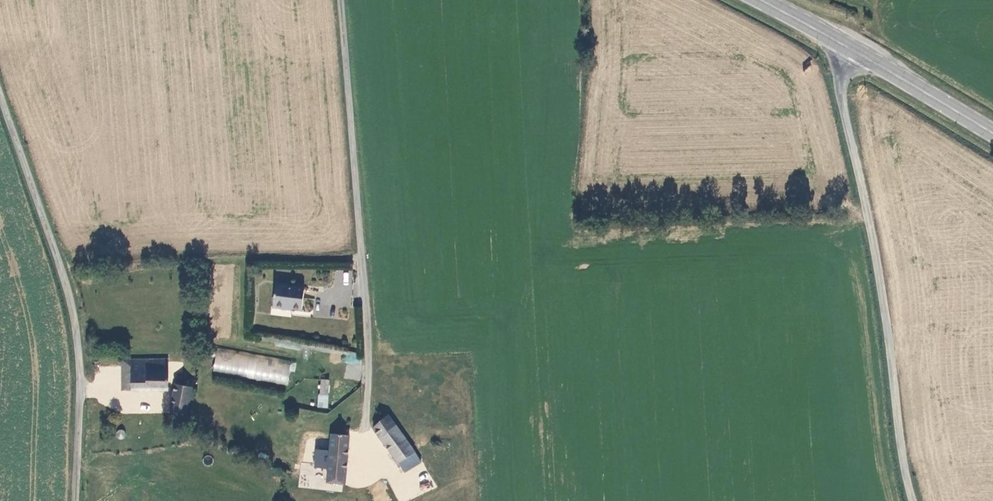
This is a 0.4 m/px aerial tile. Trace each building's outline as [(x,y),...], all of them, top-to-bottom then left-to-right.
[(352,272),(343,271),(343,284),(351,284),(352,272)] [(305,287),(276,283),(274,305),(284,306),(285,304),(303,306),(305,287)] [(216,350),(213,374),(288,383),(289,372),(294,372),(296,359),(216,350)] [(356,363),(357,352),(343,352),(343,362),(356,363)] [(128,360),(129,393),(138,393),(139,360),(128,360)] [(174,382),(173,360),(161,361),(139,360),(138,393),(174,393),(174,382)] [(192,416),(201,381),(198,380),(184,377),(182,383),(174,414),(188,418),(188,415),(192,416)] [(332,381),(323,381),(322,395),(331,396),(332,381)] [(321,405),(331,405),(331,396),(322,395),(321,405)] [(397,458),(413,447),(387,415),(371,427),(397,458)] [(133,430),(132,428),(129,426),(126,426),(123,427),(122,430),(122,433),(123,436),(126,438),(129,438),(132,437),(133,433),(133,430)] [(330,431),(325,481),(344,483),(348,433),(330,431)] [(421,457),(413,447),(397,458),(405,469),(421,457)] [(202,463),(210,465),(212,457),(205,455),(202,463)] [(383,474),(367,482),(377,500),(396,500),(383,474)]
